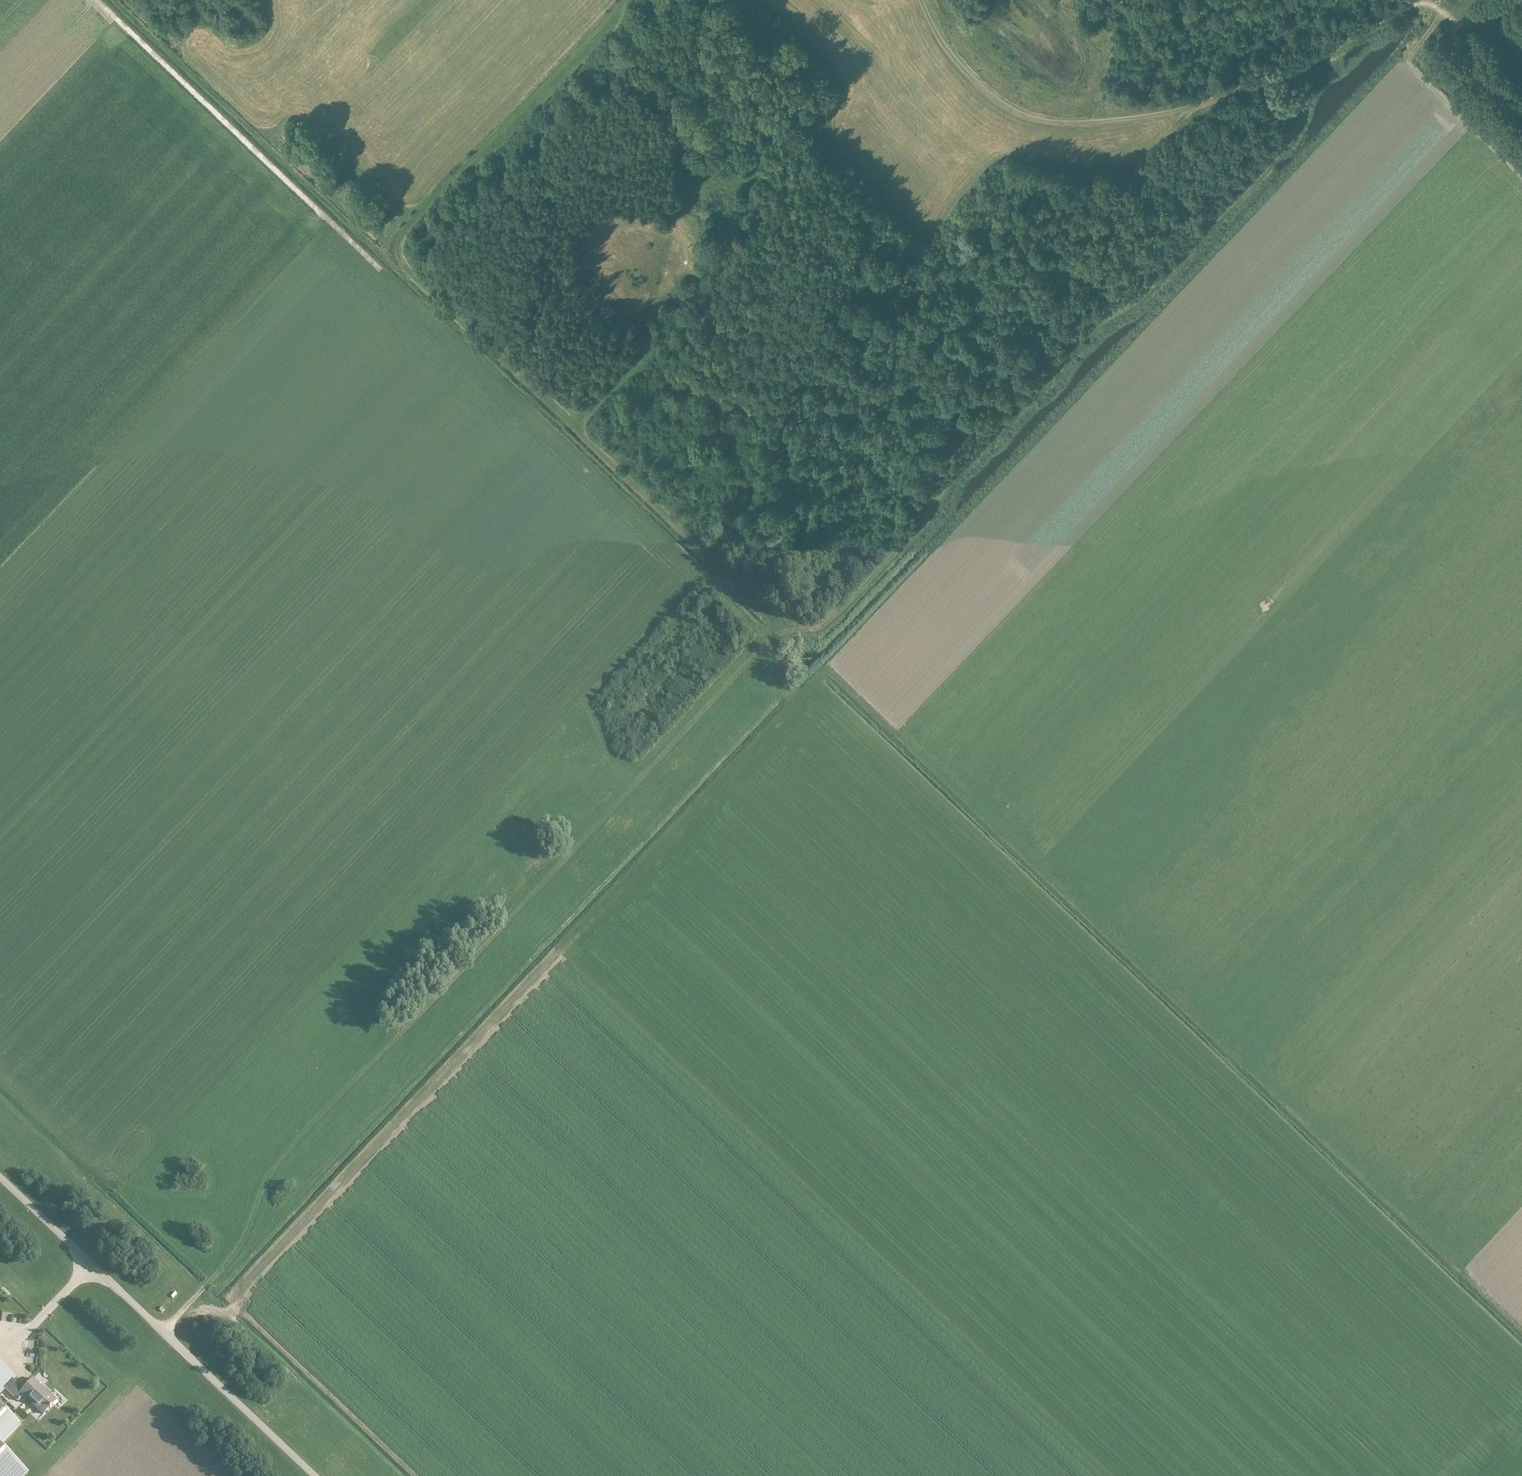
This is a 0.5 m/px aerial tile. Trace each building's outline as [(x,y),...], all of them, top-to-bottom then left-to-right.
[(0,1355),(0,1359),(2,1361),(11,1351),(7,1347),(0,1355)] [(5,1390),(14,1380),(16,1378),(0,1363),(0,1395),(5,1390)] [(23,1390),(14,1380),(5,1390),(18,1401),(18,1400),(19,1401),(20,1400),(20,1399),(23,1395),(43,1415),(49,1408),(50,1409),(51,1407),(57,1401),(49,1394),(45,1398),(42,1395),(45,1391),(33,1379),(23,1390)] [(9,1435),(12,1428),(12,1420),(9,1414),(0,1406),(0,1445),(9,1435)] [(27,1472),(0,1447),(0,1475),(23,1475),(27,1472)]
